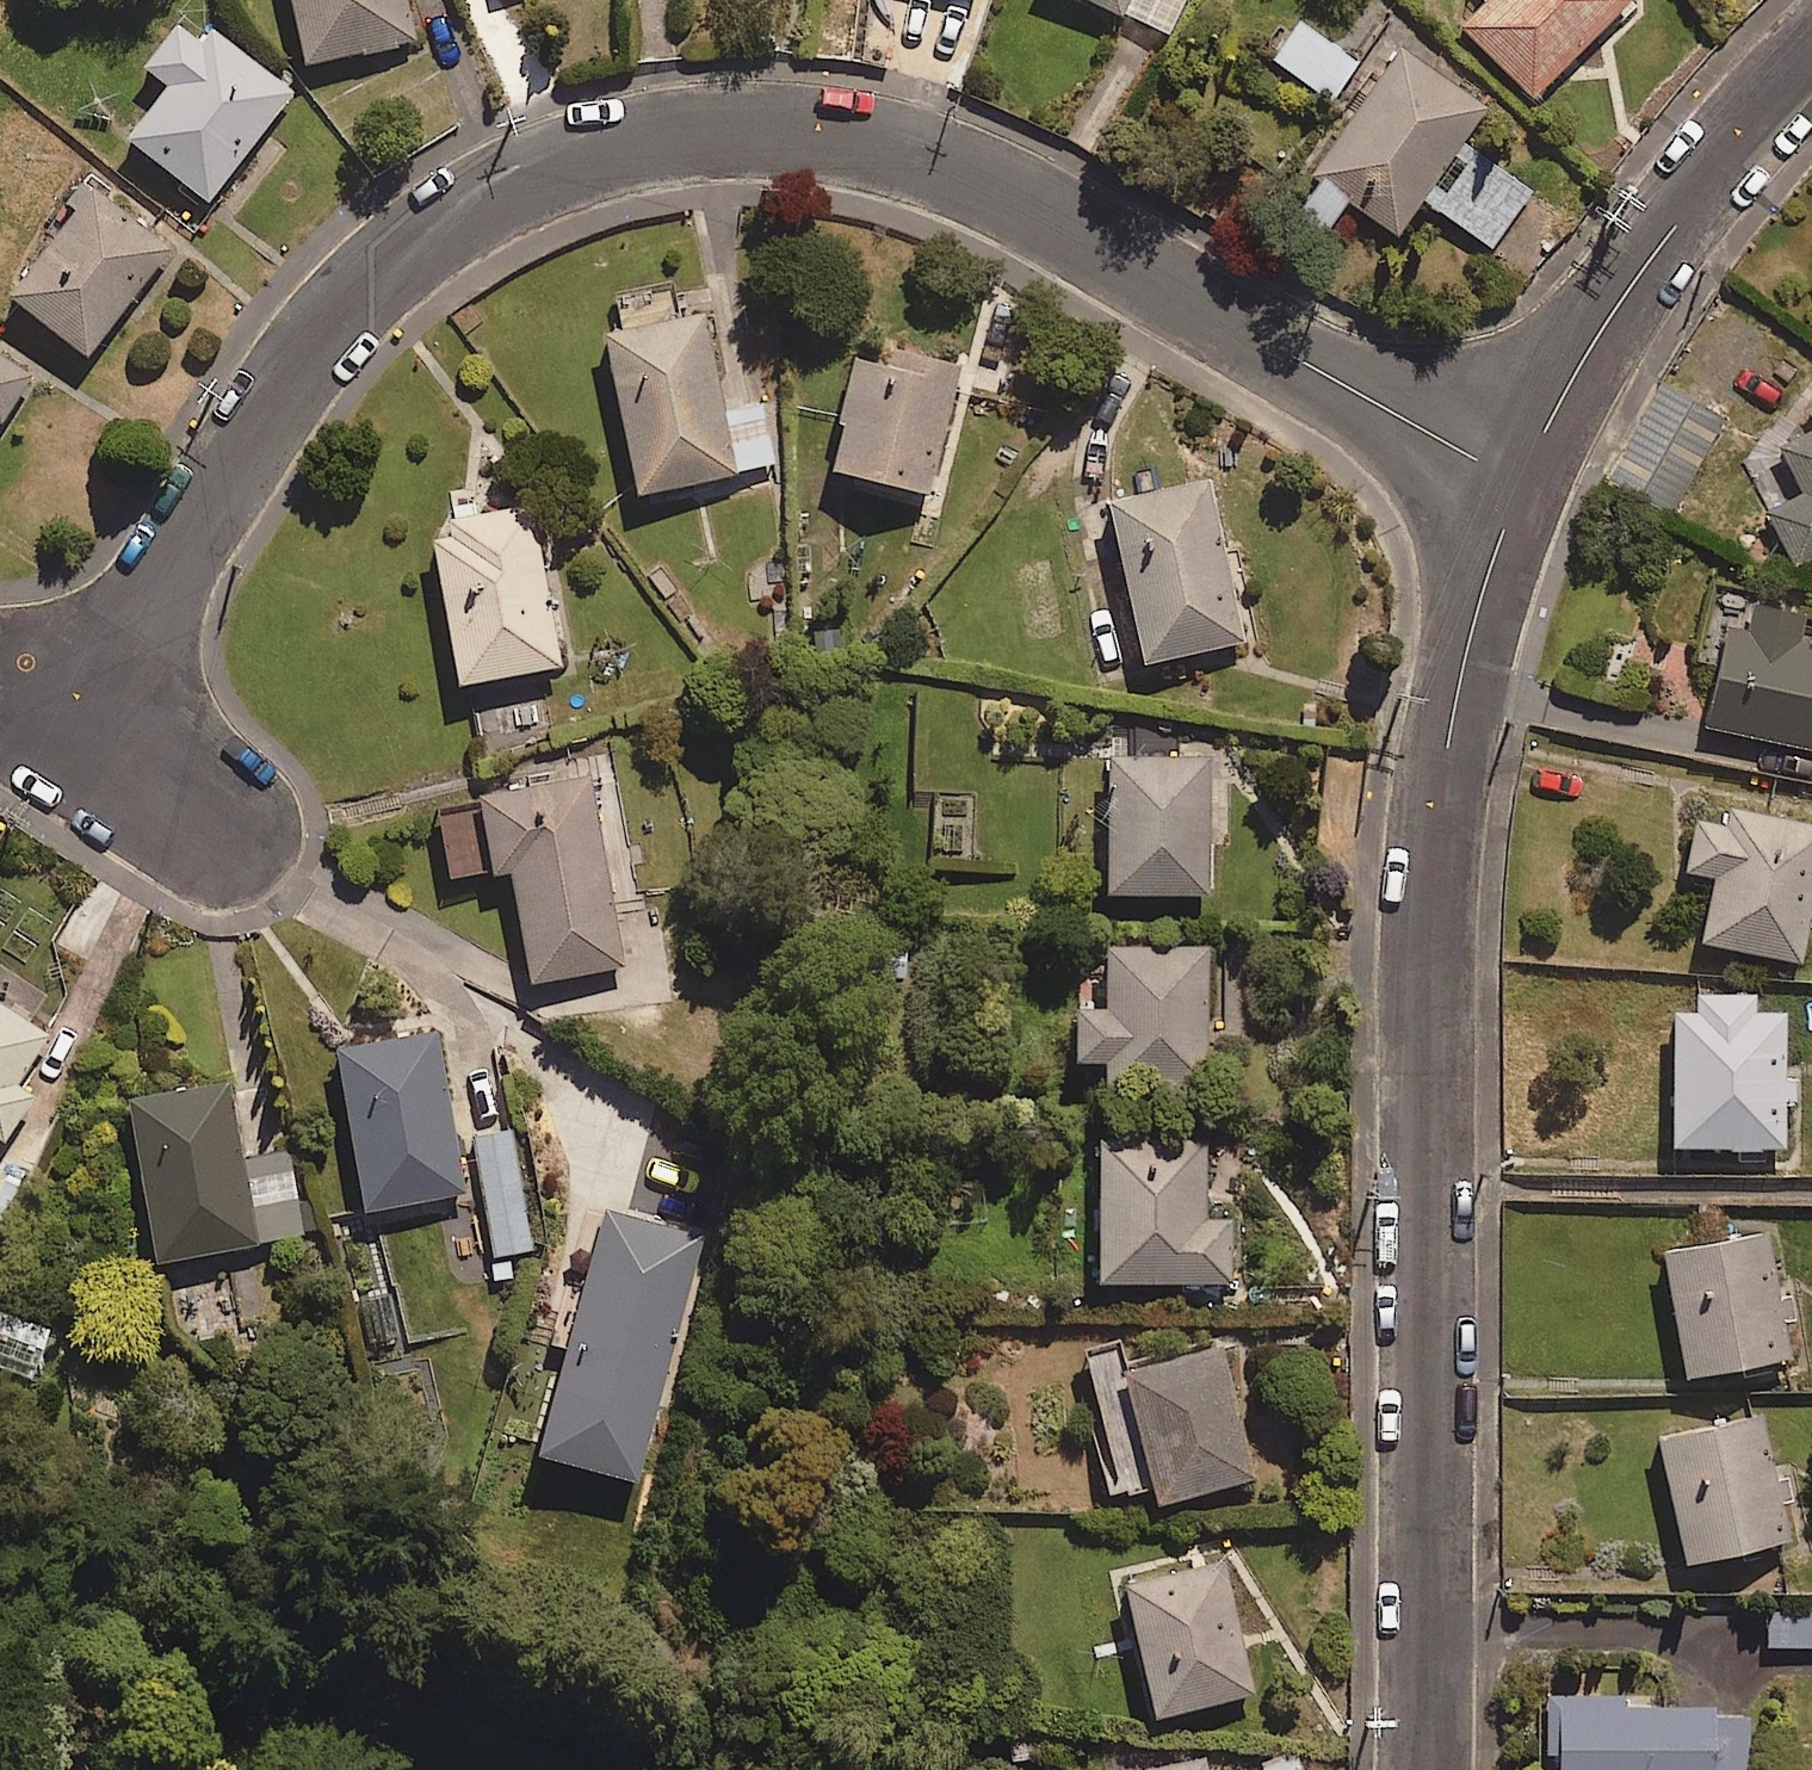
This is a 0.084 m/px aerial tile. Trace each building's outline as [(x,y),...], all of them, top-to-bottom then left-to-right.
[(307,56),(415,32),(407,0),(294,0),(307,56)] [(930,4),(965,13),(969,0),(931,0),(930,4)] [(1120,8),(1166,29),(1179,0),(1123,0),(1120,8)] [(1447,17),(1525,91),(1611,0),(1464,0),(1447,17)] [(1351,50),(1291,11),(1263,55),(1322,94),(1351,50)] [(207,192),(291,88),(210,22),(201,32),(179,14),(145,56),(169,75),(127,128),(207,192)] [(1387,31),(1282,183),(1323,211),(1336,192),(1388,228),(1412,192),(1485,242),(1524,186),(1451,135),(1480,94),(1387,31)] [(174,236),(93,172),(6,282),(88,346),(174,236)] [(778,456),(769,402),(724,409),(706,303),(682,307),(675,269),(616,278),(622,317),(605,320),(632,481),(778,456)] [(1,412),(33,365),(0,342),(0,412),(1,412)] [(953,369),(854,346),(825,472),(924,494),(953,369)] [(1722,419),(1653,378),(1595,476),(1664,517),(1722,419)] [(1770,438),(1795,486),(1761,504),(1791,561),(1811,550),(1811,415),(1770,438)] [(1200,469),(1097,492),(1133,654),(1236,632),(1200,469)] [(452,517),(433,521),(460,672),(561,654),(531,492),(450,507),(452,517)] [(1811,643),(1783,638),(1790,601),(1719,588),(1695,722),(1811,743),(1811,639),(1811,643)] [(1214,748),(1112,744),(1107,880),(1210,884),(1214,748)] [(623,957),(590,763),(448,788),(461,865),(512,857),(531,972),(623,957)] [(1811,899),(1811,871),(1811,866),(1811,820),(1714,800),(1709,822),(1684,814),(1674,861),(1705,868),(1692,934),(1800,956),(1811,899)] [(1080,981),(1079,1050),(1106,1051),(1105,1072),(1209,1073),(1210,937),(1110,936),(1109,981),(1080,981)] [(1790,1071),(1778,1071),(1779,1007),(1738,1006),(1739,989),(1690,988),(1690,1006),(1665,1006),(1663,1139),(1777,1141),(1778,1099),(1789,1099),(1790,1071)] [(0,993),(0,1128),(4,1130),(33,1086),(16,1074),(48,1026),(0,993)] [(464,1183),(438,1020),(338,1036),(364,1199),(464,1183)] [(152,1246),(305,1225),(293,1139),(239,1147),(229,1072),(129,1085),(152,1246)] [(1173,1124),(1136,1123),(1136,1137),(1121,1137),(1121,1123),(1100,1123),(1098,1264),(1234,1267),(1235,1213),(1207,1213),(1208,1145),(1173,1144),(1173,1124)] [(531,1244),(515,1125),(476,1130),(492,1249),(531,1244)] [(704,1236),(605,1208),(539,1440),(638,1468),(704,1236)] [(1791,1313),(1786,1288),(1769,1292),(1755,1223),(1653,1244),(1679,1371),(1781,1350),(1774,1316),(1791,1313)] [(3,1310),(0,1319),(0,1372),(36,1386),(58,1331),(3,1310)] [(1255,1472),(1229,1336),(1081,1364),(1105,1488),(1157,1478),(1160,1489),(1255,1472)] [(1792,1496),(1786,1468),(1769,1472),(1754,1406),(1646,1431),(1676,1560),(1784,1535),(1776,1499),(1792,1496)] [(1227,1550),(1129,1570),(1156,1703),(1254,1683),(1227,1550)] [(1767,1606),(1764,1641),(1811,1645),(1811,1610),(1767,1606)] [(1744,1712),(1704,1711),(1704,1702),(1618,1701),(1618,1693),(1541,1692),(1540,1769),(1743,1769),(1744,1712)]
